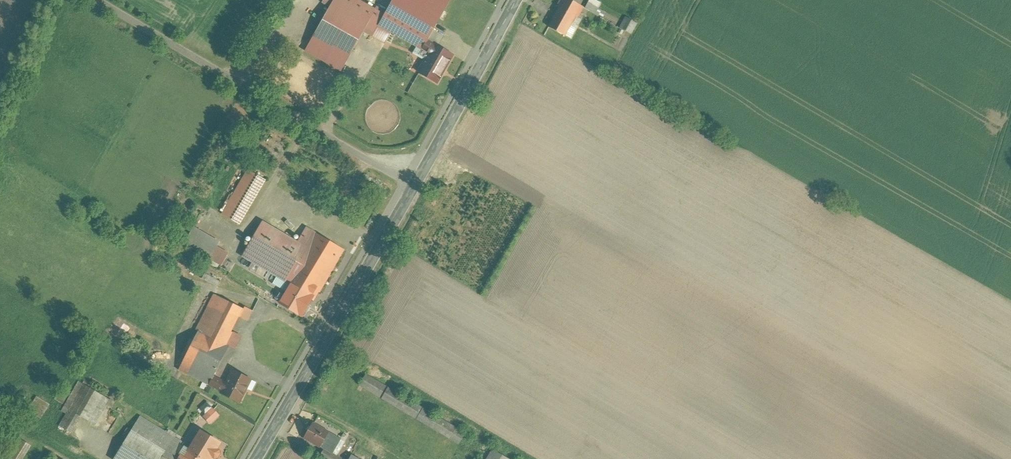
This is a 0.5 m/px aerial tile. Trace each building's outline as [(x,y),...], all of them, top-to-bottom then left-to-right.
[(422,49),(427,41),(433,30),(450,0),(393,0),(386,12),(377,7),(376,9),(360,0),(325,0),(323,3),(330,7),(305,51),(341,71),(363,32),(385,45),(392,32),(417,46),(422,49)] [(548,27),(564,36),(572,23),(578,26),(582,20),(578,18),(584,7),(571,0),(561,0),(557,6),(559,8),(548,27)] [(584,8),(598,16),(599,15),(603,17),(606,13),(599,9),(602,3),(596,0),(589,0),(584,8)] [(626,17),(619,28),(631,35),(638,24),(626,17)] [(433,30),(427,41),(438,47),(444,36),(433,30)] [(418,73),(436,83),(453,55),(438,47),(427,41),(422,49),(430,53),(425,61),(418,73)] [(425,61),(430,53),(422,49),(417,46),(413,54),(425,61)] [(247,169),(221,214),(240,224),(266,180),(247,169)] [(263,224),(244,257),(252,262),(249,268),(256,273),(260,266),(277,276),(291,284),(315,298),(319,292),(320,293),(345,249),(306,227),(297,243),(263,224)] [(220,241),(193,226),(183,244),(210,259),(217,246),(220,241)] [(217,246),(210,259),(222,266),(229,253),(217,246)] [(202,278),(217,287),(220,282),(205,274),(202,278)] [(286,292),(291,284),(277,276),(272,284),(286,292)] [(315,298),(291,284),(286,292),(280,304),(304,317),(315,298)] [(200,330),(179,370),(202,382),(200,387),(207,391),(209,386),(214,377),(229,348),(226,346),(232,333),(231,332),(239,315),(249,320),(254,310),(246,306),(245,308),(215,293),(197,329),(200,330)] [(122,340),(130,328),(119,321),(111,333),(122,340)] [(221,393),(239,402),(251,379),(233,370),(226,384),(214,377),(209,386),(222,392),(221,393)] [(366,375),(359,386),(459,445),(465,434),(366,375)] [(84,385),(59,427),(70,434),(80,417),(95,426),(111,401),(84,385)] [(35,397),(29,410),(44,416),(50,403),(35,397)] [(218,416),(212,409),(203,417),(209,424),(218,416)] [(189,451),(180,446),(182,443),(174,438),(176,434),(168,430),(166,433),(139,417),(114,458),(184,458),(189,451)] [(313,423),(305,438),(324,449),(332,454),(340,439),(313,423)] [(218,458),(220,454),(219,451),(216,449),(220,442),(201,431),(189,451),(184,458),(210,458),(212,457),(214,458),(218,458)] [(24,442),(19,439),(6,458),(13,458),(24,442)] [(324,449),(320,456),(325,458),(341,458),(332,454),(324,449)] [(492,450),(487,458),(508,458),(492,450)]
